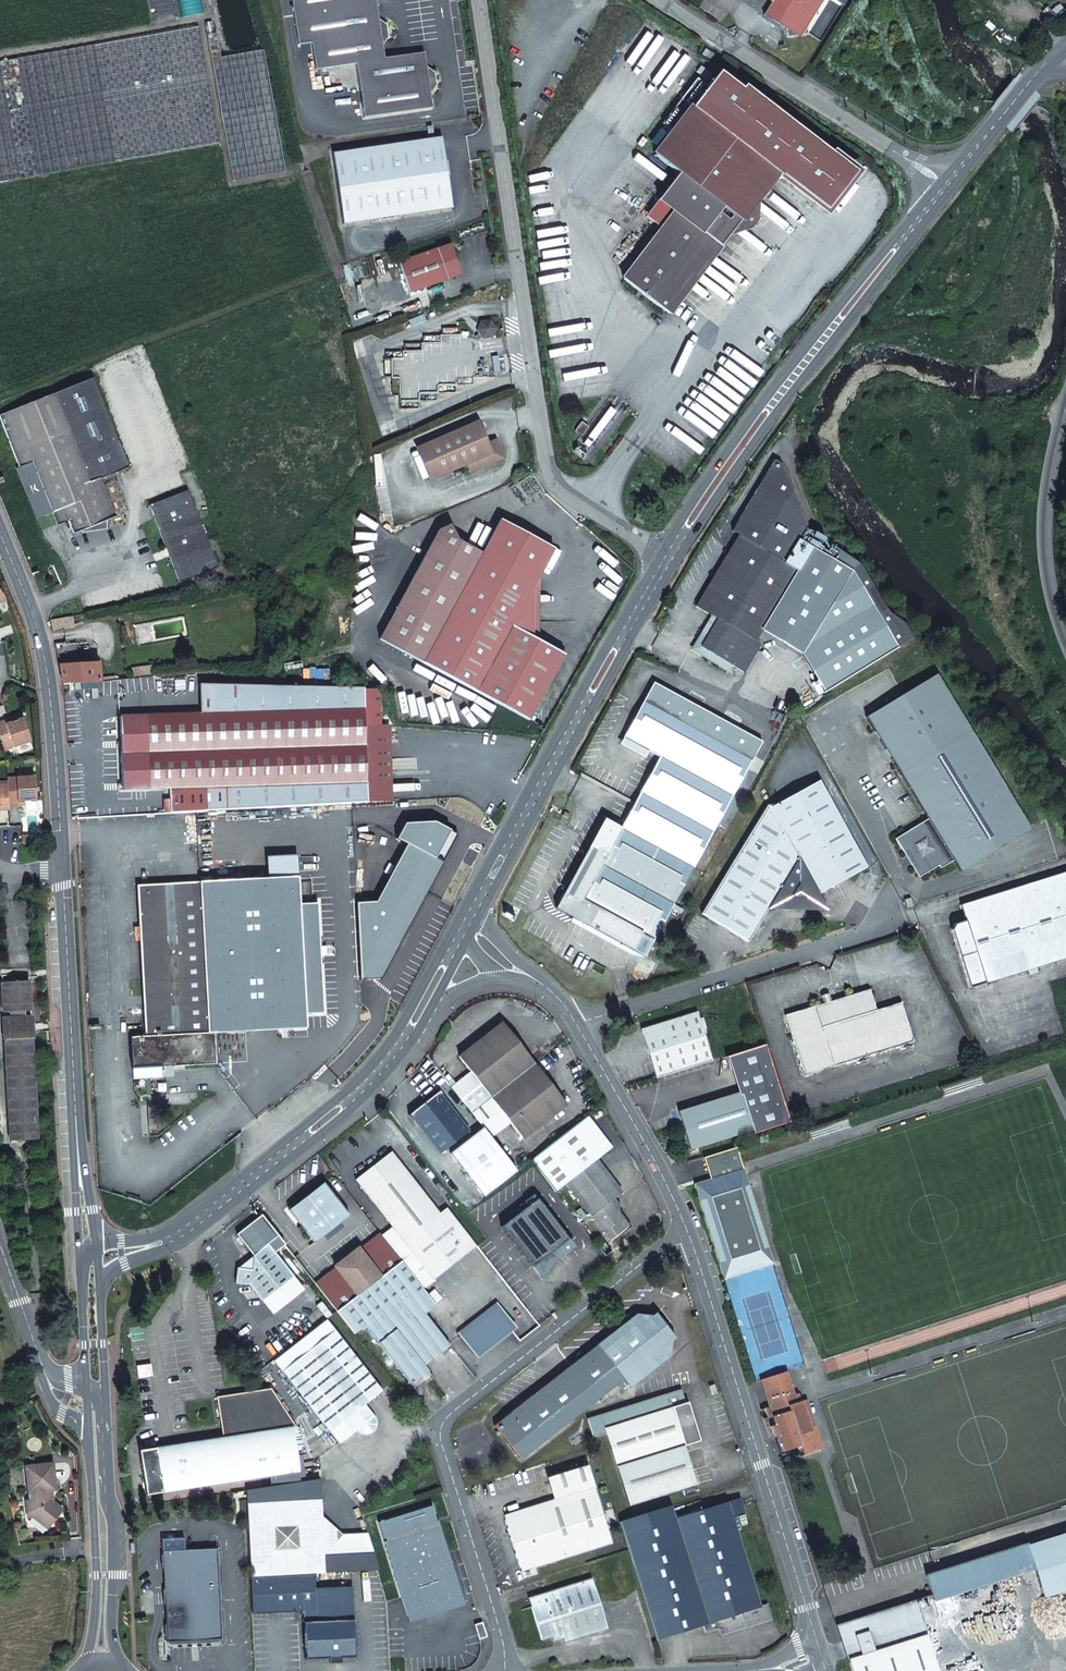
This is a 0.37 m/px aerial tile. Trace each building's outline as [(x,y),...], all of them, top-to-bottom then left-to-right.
[(296,26),(376,5),(376,0),(292,0),(296,26)] [(764,15),(786,29),(788,38),(809,34),(808,28),(826,0),(774,0),(764,15)] [(376,5),(296,26),(298,44),(312,43),(316,69),(356,64),(364,117),(433,107),(430,93),(436,85),(435,72),(427,66),(425,52),(384,58),(382,45),(388,37),(387,24),(378,18),(376,5)] [(0,61),(0,182),(220,143),(199,26),(0,61)] [(232,175),(233,180),(285,171),(283,160),(263,49),(221,57),(216,33),(208,34),(232,175)] [(715,55),(706,49),(702,54),(712,60),(715,55)] [(694,76),(678,97),(659,121),(670,129),(652,153),(674,170),(657,196),(673,209),(660,226),(621,277),(661,307),(666,301),(671,305),(737,218),(748,227),(754,219),(749,215),(752,211),(746,206),(756,193),(763,184),(774,171),(823,208),(852,171),(741,85),(739,88),(716,71),(705,85),(694,76)] [(338,152),(348,221),(454,206),(444,137),(338,152)] [(768,189),(763,184),(756,193),(762,197),(768,189)] [(673,209),(657,196),(643,213),(660,226),(673,209)] [(399,262),(410,293),(441,282),(440,282),(461,275),(458,264),(455,265),(452,255),(454,254),(451,244),(430,251),(399,262)] [(671,305),(666,301),(661,307),(666,311),(671,305)] [(483,338),(493,337),(497,328),(490,320),(481,322),(477,330),(483,338)] [(74,533),(81,530),(90,527),(107,520),(116,516),(100,478),(128,467),(91,378),(0,415),(0,416),(15,454),(28,448),(33,461),(53,512),(64,508),(69,520),(74,533)] [(417,448),(430,479),(467,464),(470,471),(496,460),(500,449),(496,439),(487,443),(477,422),(417,448)] [(20,466),(33,461),(28,448),(15,454),(20,466)] [(801,653),(824,692),(897,647),(873,608),(851,571),(795,537),(804,522),(781,461),(774,457),(737,518),(737,534),(694,605),(709,614),(695,639),(699,655),(727,672),(732,665),(738,669),(755,641),(762,630),(801,653)] [(187,490),(149,505),(165,544),(173,548),(169,556),(179,582),(217,566),(187,490)] [(58,524),(69,520),(64,508),(53,512),(58,524)] [(380,641),(424,663),(531,719),(568,652),(541,638),(540,640),(534,637),(534,587),(555,548),(501,519),(483,553),(458,540),(450,526),(438,530),(380,641)] [(90,527),(81,530),(82,532),(107,528),(107,520),(90,527)] [(165,544),(169,556),(173,548),(165,544)] [(50,621),(52,632),(64,630),(64,626),(72,625),(71,617),(50,621)] [(699,655),(695,639),(689,648),(699,655)] [(761,644),(755,641),(738,669),(744,673),(761,644)] [(59,665),(63,684),(99,683),(98,663),(59,665)] [(132,669),(133,679),(156,676),(155,666),(132,669)] [(1004,787),(969,730),(935,674),(866,716),(927,818),(894,837),(902,851),(905,849),(918,870),(922,871),(938,861),(940,864),(944,864),(953,860),(959,870),(1028,828),(1009,795),(1014,792),(1009,784),(1004,787)] [(230,786),(232,809),(367,802),(364,687),(214,684),(214,714),(201,714),(119,717),(122,790),(203,787),(230,786)] [(201,714),(214,714),(214,684),(207,685),(201,714)] [(571,917),(632,950),(643,956),(759,746),(650,687),(623,737),(648,751),(659,757),(621,827),(604,818),(555,907),(571,917)] [(0,722),(0,737),(4,750),(30,741),(23,718),(12,722),(6,724),(5,721),(0,722)] [(648,751),(623,737),(618,745),(644,759),(648,751)] [(8,788),(9,809),(18,808),(18,805),(25,805),(36,804),(35,780),(8,782),(8,788)] [(821,901),(821,900),(818,894),(866,867),(819,781),(770,806),(767,805),(700,913),(747,942),(767,908),(772,901),(781,901),(785,908),(791,904),(801,904),(805,909),(807,909),(812,901),(821,901)] [(230,786),(203,787),(204,811),(232,809),(230,786)] [(8,788),(0,788),(0,813),(9,813),(9,809),(8,788)] [(959,904),(964,920),(954,923),(950,929),(969,987),(1027,968),(1029,974),(1037,972),(1035,966),(1065,956),(1065,871),(959,904)] [(131,1037),(133,1068),(216,1063),(214,1033),(307,1028),(306,1014),(324,1013),(318,903),(300,904),(299,876),(137,885),(145,1036),(131,1037)] [(904,899),(907,907),(912,905),(910,897),(904,899)] [(629,955),(632,950),(571,917),(568,922),(629,955)] [(3,1019),(4,1039),(6,1039),(11,1140),(36,1138),(30,1018),(25,1018),(25,1011),(30,1011),(28,981),(3,982),(4,1012),(13,1012),(13,1018),(3,1019)] [(804,1075),(826,1068),(913,1041),(900,1002),(875,1009),(869,989),(784,1015),(804,1075)] [(656,1078),(711,1061),(697,1012),(641,1029),(656,1078)] [(471,1112),(534,1063),(502,1023),(459,1056),(471,1072),(452,1087),(471,1112)] [(765,1044),(728,1055),(740,1092),(678,1111),(689,1149),(751,1130),(753,1134),(789,1123),(765,1044)] [(565,1104),(534,1063),(471,1112),(491,1138),(510,1123),(522,1138),(565,1104)] [(469,1131),(438,1092),(410,1114),(440,1153),(469,1131)] [(612,1205),(615,1203),(613,1199),(606,1192),(616,1184),(596,1159),(611,1147),(586,1115),(529,1160),(554,1192),(566,1183),(611,1241),(629,1227),(616,1211),(612,1205)] [(735,1149),(704,1159),(708,1173),(713,1171),(715,1178),(710,1180),(693,1185),(723,1281),(772,1266),(735,1149)] [(355,1179),(412,1252),(454,1218),(446,1208),(439,1213),(391,1151),(355,1179)] [(667,1156),(671,1163),(676,1160),(672,1153),(667,1156)] [(322,1236),(339,1222),(349,1215),(323,1183),(288,1210),(314,1242),(322,1236)] [(616,1184),(606,1192),(613,1199),(622,1192),(616,1184)] [(536,1200),(502,1227),(532,1265),(553,1248),(557,1253),(562,1249),(558,1244),(566,1238),(536,1200)] [(454,1218),(412,1252),(434,1280),(477,1246),(454,1218)] [(343,1227),(339,1222),(322,1236),(326,1240),(343,1227)] [(336,1269),(315,1285),(336,1311),(337,1310),(400,1261),(380,1235),(359,1251),(357,1248),(333,1266),(336,1269)] [(251,1270),(237,1268),(236,1282),(250,1284),(262,1300),(293,1276),(268,1244),(253,1256),(251,1270)] [(253,1256),(237,1268),(251,1270),(253,1256)] [(400,1261),(337,1310),(355,1333),(365,1325),(415,1390),(432,1377),(424,1365),(449,1345),(424,1313),(435,1305),(433,1303),(427,1295),(400,1261)] [(439,1298),(433,1290),(427,1295),(433,1303),(439,1298)] [(506,1301),(475,1325),(490,1345),(521,1320),(506,1301)] [(571,1365),(597,1398),(617,1382),(622,1388),(627,1384),(629,1387),(669,1356),(671,1340),(674,1337),(655,1313),(651,1315),(637,1314),(571,1365)] [(334,1330),(282,1371),(340,1445),(357,1432),(358,1433),(360,1434),(364,1435),(367,1435),(370,1434),(373,1432),(375,1430),(376,1427),(376,1424),(376,1420),(375,1417),(374,1416),(369,1418),(365,1413),(369,1410),(364,1404),(382,1390),(334,1330)] [(150,1365),(137,1367),(139,1377),(151,1375),(150,1365)] [(520,1459),(597,1398),(571,1365),(507,1415),(494,1425),(520,1459)] [(795,1447),(797,1451),(798,1456),(822,1448),(815,1424),(809,1426),(801,1401),(795,1402),(789,1382),(764,1389),(769,1406),(764,1408),(767,1417),(772,1416),(775,1424),(770,1426),(773,1437),(774,1436),(779,1435),(784,1451),(795,1447)] [(278,1388),(272,1392),(289,1420),(295,1416),(278,1388)] [(272,1392),(270,1389),(256,1391),(216,1397),(222,1438),(140,1451),(147,1494),(269,1475),(271,1487),(304,1481),(300,1455),(294,1456),(290,1427),(294,1426),(289,1420),(272,1392)] [(699,1440),(687,1402),(685,1403),(681,1390),(587,1419),(593,1438),(606,1434),(628,1505),(696,1484),(684,1445),(699,1440)] [(781,1456),(797,1451),(795,1447),(784,1451),(779,1435),(774,1436),(781,1456)] [(28,1465),(30,1492),(35,1491),(36,1500),(31,1501),(27,1501),(28,1517),(39,1516),(40,1523),(47,1528),(62,1510),(50,1499),(49,1490),(56,1489),(55,1479),(51,1479),(50,1463),(28,1465)] [(611,1543),(587,1465),(548,1477),(554,1499),(504,1515),(521,1571),(611,1543)] [(245,1491),(246,1503),(251,1577),(314,1573),(325,1572),(324,1555),(336,1541),(335,1528),(321,1516),(320,1498),(318,1479),(304,1481),(271,1487),(245,1491)] [(675,1518),(671,1505),(619,1522),(656,1638),(702,1625),(705,1633),(718,1629),(721,1628),(723,1635),(757,1625),(756,1623),(760,1622),(760,1617),(771,1614),(767,1603),(759,1605),(731,1515),(744,1511),(740,1498),(675,1518)] [(411,1622),(466,1605),(432,1507),(377,1524),(411,1622)] [(1027,1544),(1034,1567),(1043,1596),(1065,1589),(1065,1532),(1027,1544)] [(367,1533),(342,1535),(336,1541),(324,1555),(325,1572),(378,1569),(367,1533)] [(1026,1540),(927,1571),(935,1597),(1034,1567),(1027,1544),(1026,1540)] [(167,1642),(222,1638),(217,1548),(162,1551),(167,1642)] [(314,1573),(251,1577),(253,1614),(304,1611),(306,1659),(329,1658),(329,1663),(341,1663),(340,1658),(355,1657),(351,1586),(314,1588),(314,1573)] [(561,1632),(563,1637),(564,1642),(607,1629),(591,1578),(528,1598),(541,1639),(551,1636),(561,1632)] [(836,1624),(846,1656),(923,1632),(913,1599),(836,1624)] [(772,1620),(771,1614),(760,1617),(760,1622),(756,1623),(757,1625),(772,1620)] [(486,1636),(482,1622),(474,1624),(479,1639),(486,1636)] [(553,1640),(563,1637),(561,1632),(551,1636),(553,1640)] [(847,1659),(851,1670),(935,1670),(924,1634),(847,1659)]
